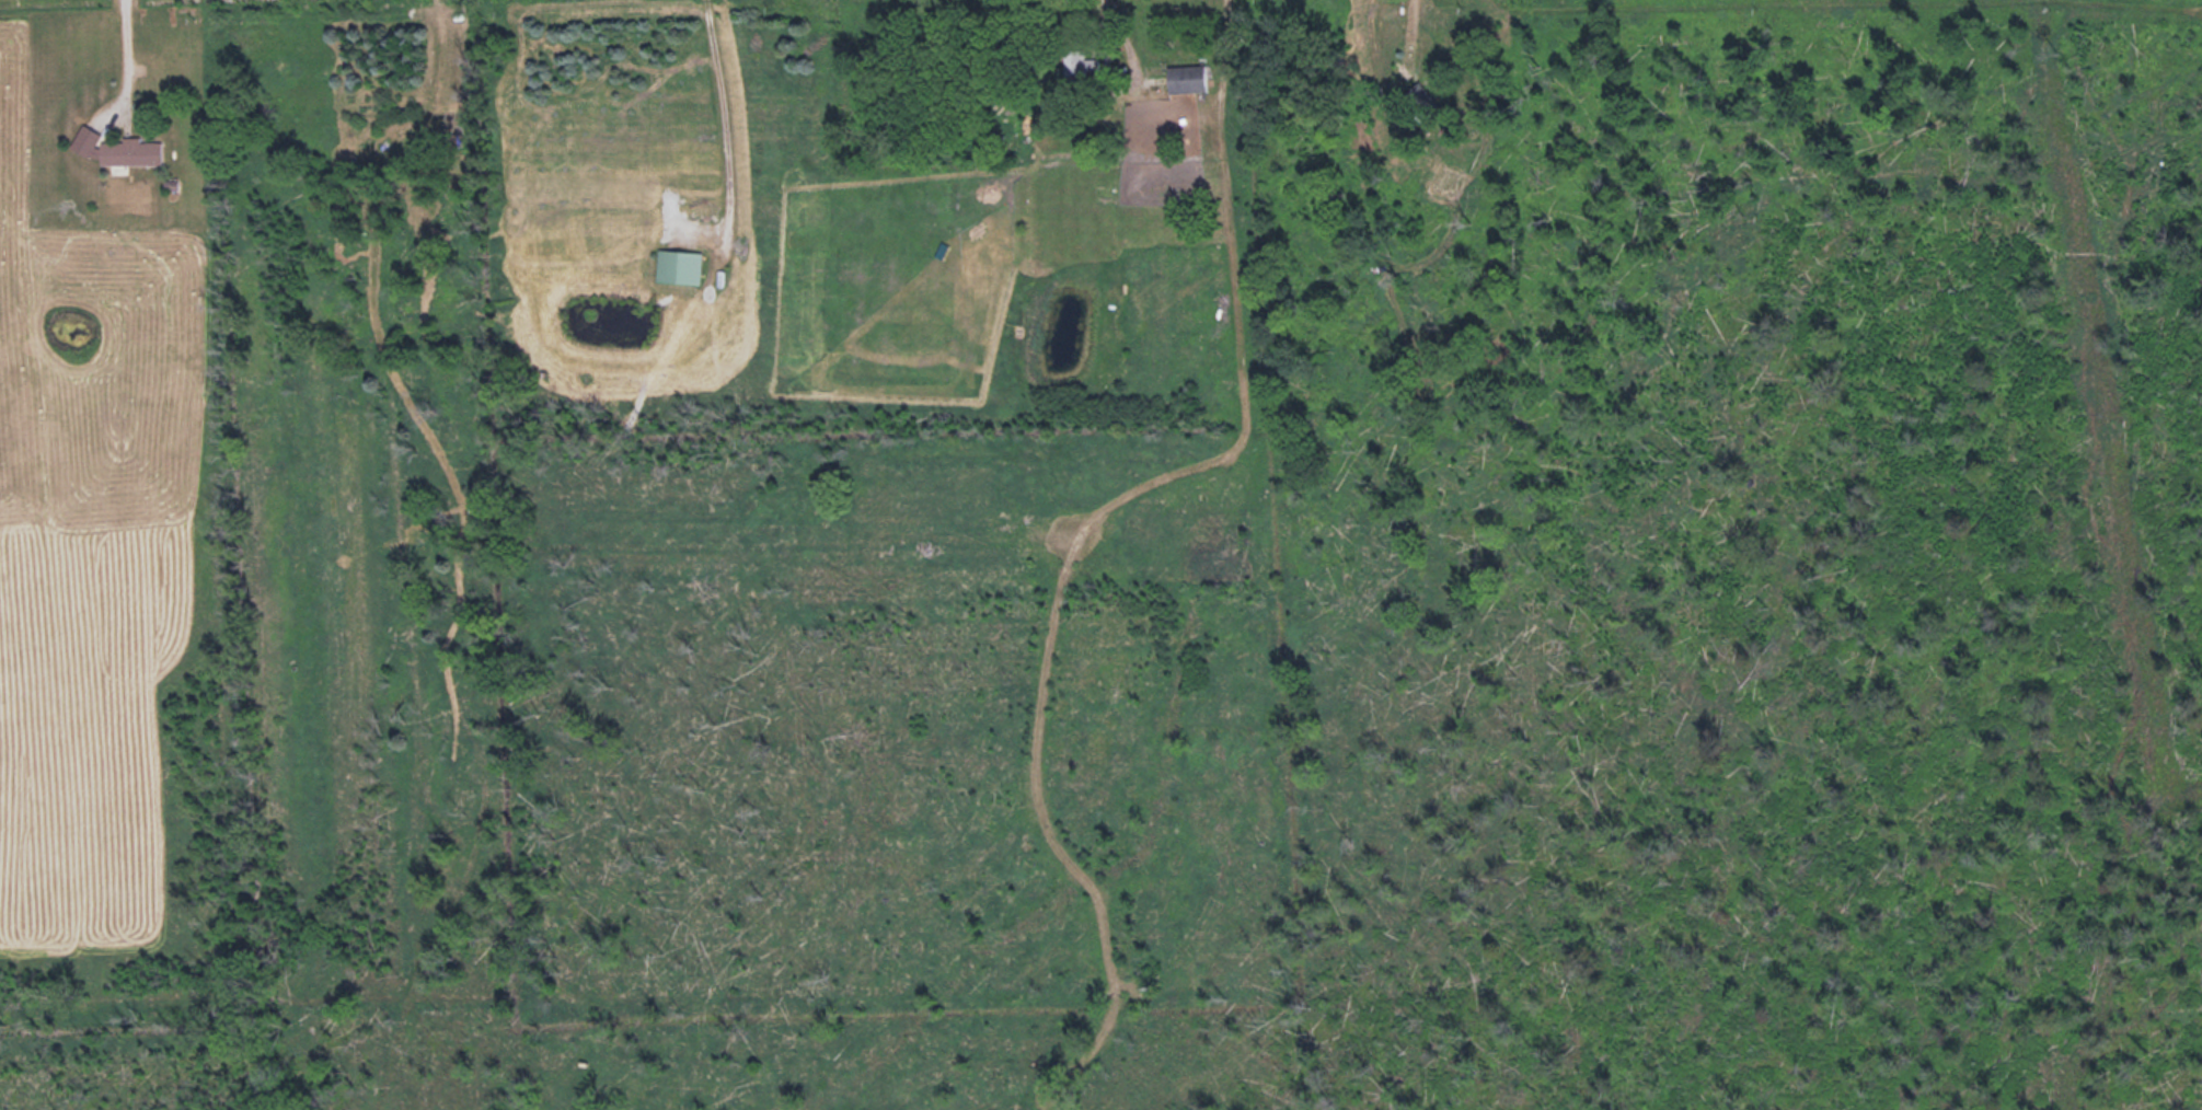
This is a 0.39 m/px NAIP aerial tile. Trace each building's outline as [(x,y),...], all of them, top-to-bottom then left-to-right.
[(1063,75),(1099,75),(1099,56),(1083,56),(1083,44),(1063,44),(1063,75)] [(1390,65),(1405,75),(1409,69),(1394,59),(1390,65)] [(1204,64),(1166,64),(1166,90),(1204,90),(1204,64)] [(99,140),(99,162),(162,162),(162,140),(99,140)] [(1149,179),(1192,179),(1192,167),(1149,167),(1149,179)] [(656,279),(701,282),(703,249),(658,246),(656,279)]
